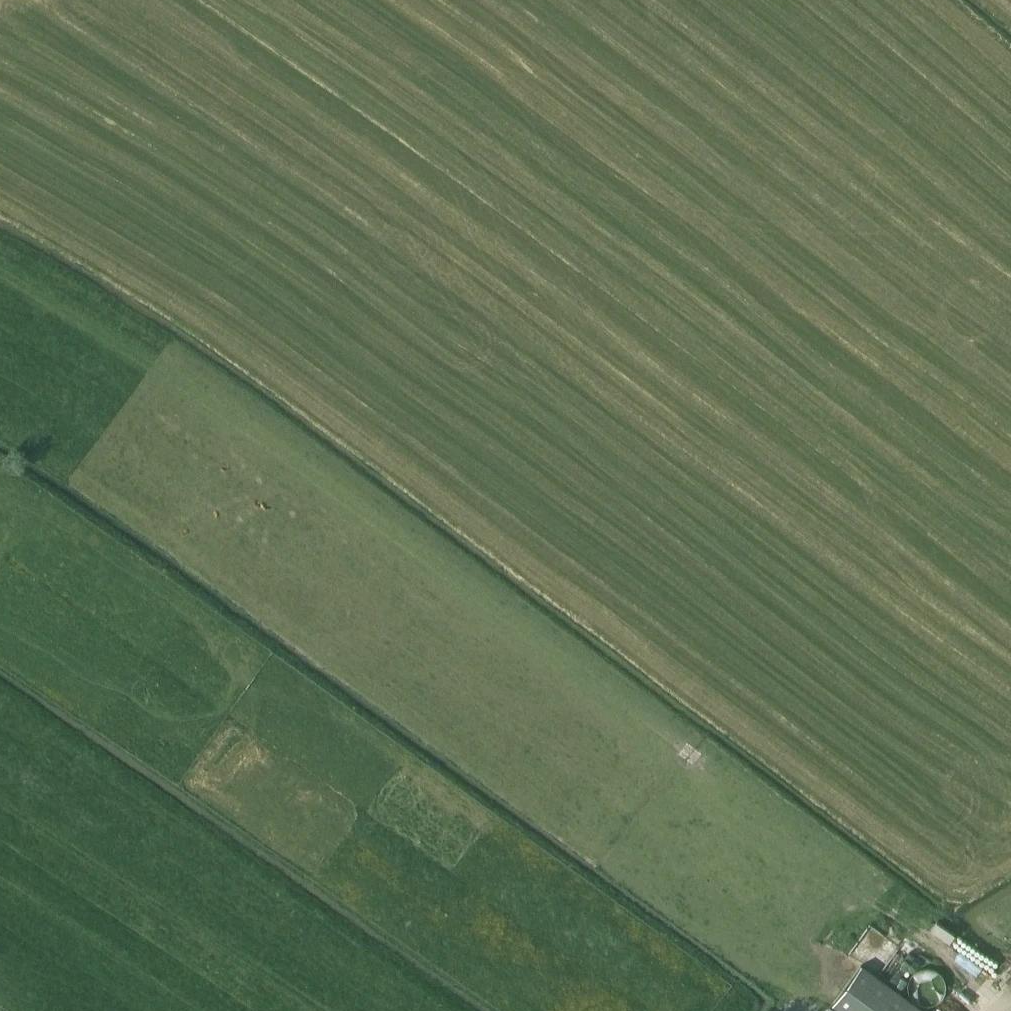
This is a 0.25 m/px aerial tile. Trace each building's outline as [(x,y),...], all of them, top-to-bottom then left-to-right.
[(899,958),(892,983),(903,985),(909,961),(899,958)] [(832,1004),(842,1010),(877,1010),(884,1001),(893,988),(877,977),(860,965),(832,1004)]
